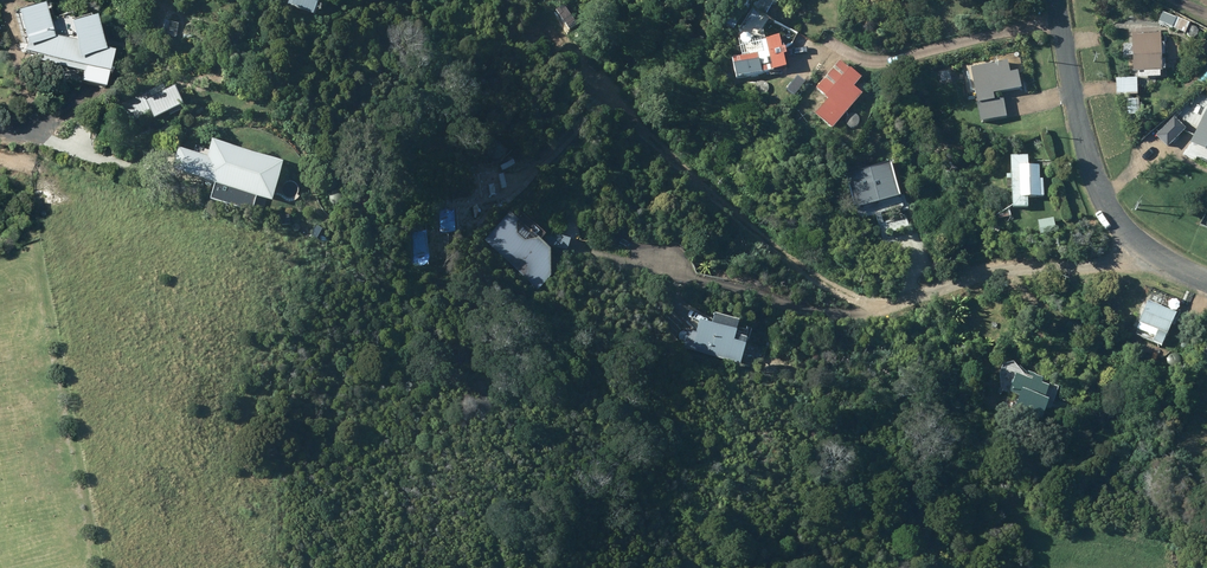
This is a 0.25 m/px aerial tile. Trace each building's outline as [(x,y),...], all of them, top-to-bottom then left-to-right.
[(33,58),(81,70),(78,80),(102,86),(110,50),(99,47),(90,14),(64,21),(70,40),(49,34),(37,0),(12,9),(24,43),(22,49),(34,52),(33,58)] [(312,13),(317,0),(288,0),(286,3),(312,13)] [(1158,20),(1171,26),(1175,17),(1162,12),(1158,20)] [(158,19),(157,33),(167,34),(168,19),(158,19)] [(1131,28),(1133,70),(1161,69),(1159,27),(1131,28)] [(735,76),(786,65),(783,52),(786,52),(784,45),(781,46),(779,35),(759,39),(762,50),(730,57),(735,76)] [(831,127),(862,92),(853,84),(861,76),(849,66),(848,67),(839,59),(816,87),(828,97),(814,113),(831,127)] [(1008,63),(971,70),(981,125),(1007,119),(1004,101),(995,102),(994,96),(1021,90),(1018,72),(1009,74),(1008,63)] [(953,81),(950,70),(938,73),(940,81),(942,81),(942,83),(953,81)] [(1137,76),(1117,77),(1117,83),(1113,83),(1113,89),(1117,90),(1117,94),(1137,94),(1137,76)] [(122,103),(131,121),(149,112),(153,120),(184,104),(174,85),(147,99),(143,92),(122,103)] [(1136,100),(1124,99),(1124,116),(1136,116),(1136,100)] [(1206,142),(1206,112),(1205,112),(1193,135),(1206,142)] [(1166,146),(1185,127),(1173,116),(1155,135),(1166,146)] [(845,146),(835,140),(830,150),(839,155),(845,146)] [(277,208),(291,168),(215,142),(210,157),(183,148),(174,173),(277,208)] [(1011,158),(1012,211),(1029,210),(1028,200),(1045,199),(1044,182),(1040,182),(1040,168),(1029,168),(1029,158),(1011,158)] [(856,216),(902,203),(890,165),(845,179),(856,216)] [(569,216),(562,239),(581,243),(577,228),(580,219),(569,216)] [(484,245),(537,294),(549,281),(549,253),(510,217),(484,245)] [(1052,220),(1037,223),(1041,237),(1056,233),(1052,220)] [(568,255),(570,243),(553,237),(551,249),(568,255)] [(1161,344),(1175,312),(1159,305),(1161,298),(1151,293),(1136,328),(1154,336),(1152,340),(1161,344)] [(694,354),(744,368),(748,351),(735,347),(737,338),(702,327),(699,339),(688,336),(684,351),(694,354)] [(1013,409),(1041,419),(1048,399),(1043,397),(1048,385),(1041,383),(1043,378),(1033,375),(1031,379),(1015,374),(1008,392),(1018,395),(1013,409)]
